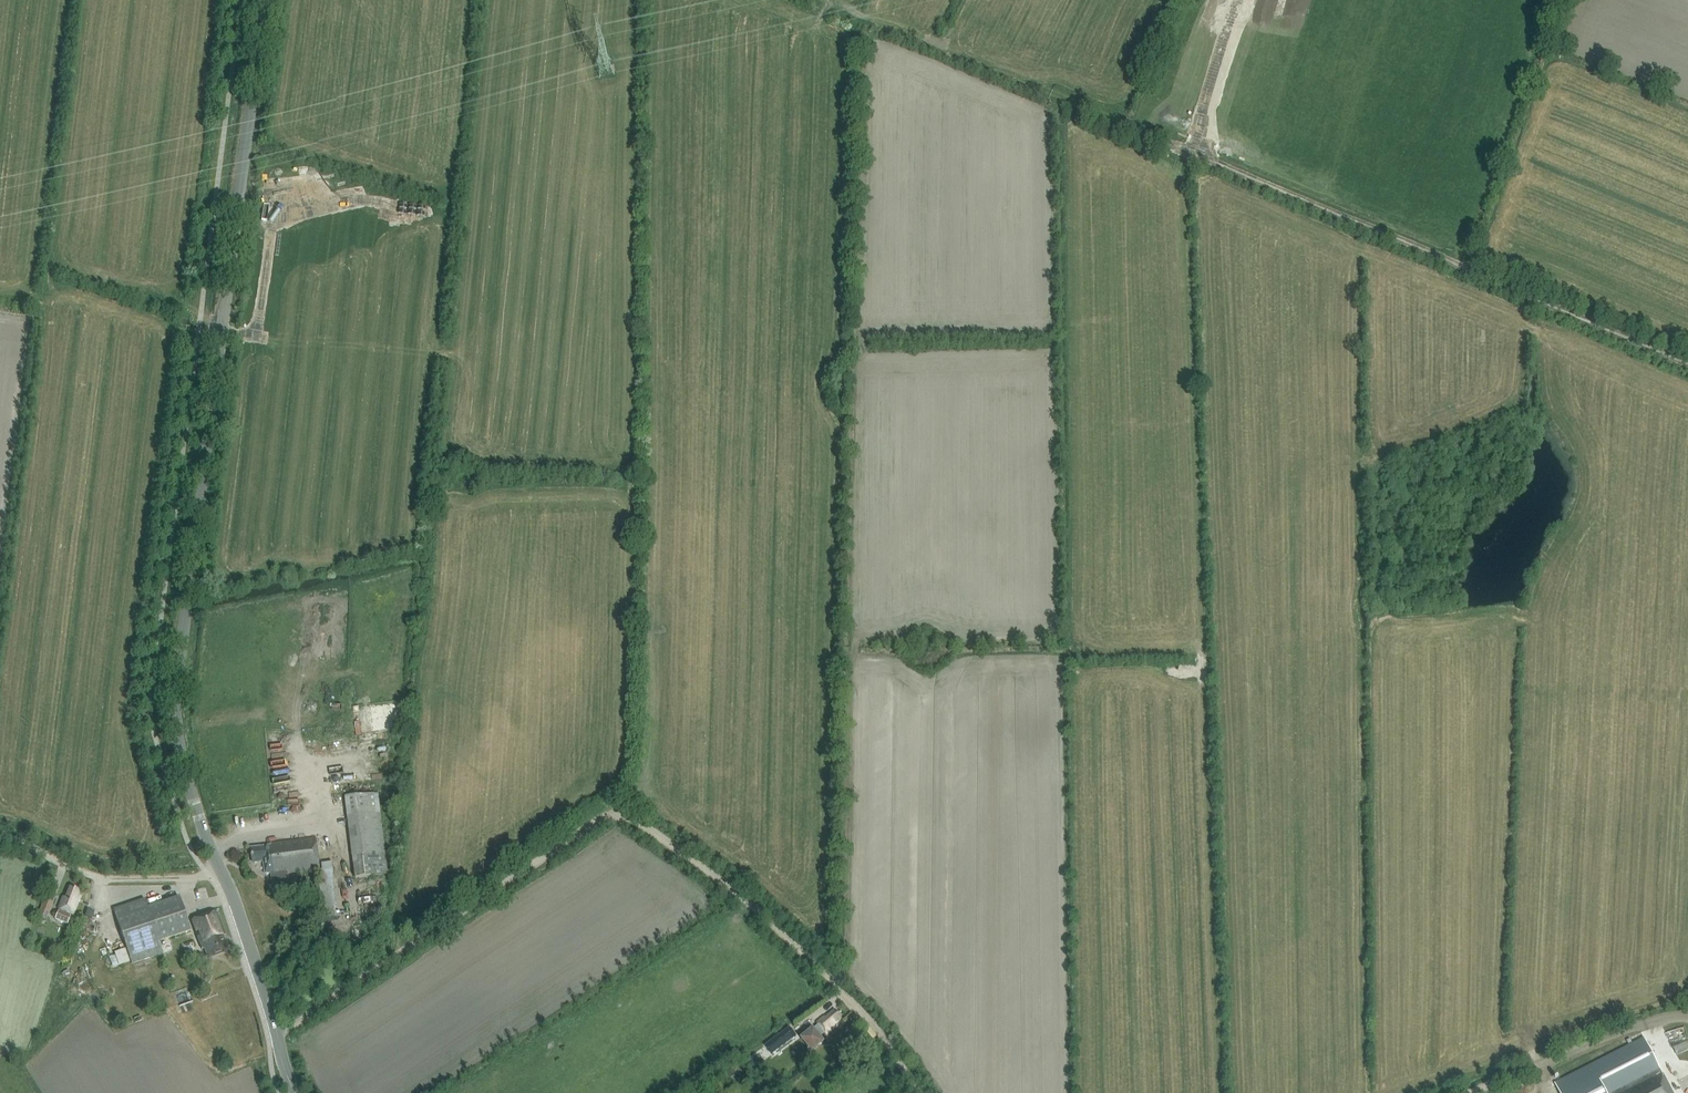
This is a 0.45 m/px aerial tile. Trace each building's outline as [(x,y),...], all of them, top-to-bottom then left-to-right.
[(389,875),(379,793),(345,797),(355,879),(389,875)] [(269,873),(271,890),(288,888),(286,873),(319,868),(315,837),(269,844),(269,846),(250,848),(252,863),(262,862),(264,874),(269,873)] [(320,893),(319,884),(291,887),(293,899),(307,898),(308,906),(319,905),(318,893),(320,893)] [(58,910),(54,920),(67,925),(71,915),(78,897),(75,896),(77,891),(69,888),(65,899),(62,898),(58,910)] [(371,898),(372,905),(383,903),(381,891),(371,892),(371,898)] [(180,897),(148,907),(145,899),(114,909),(132,963),(163,953),(159,941),(191,930),(180,897)] [(52,903),(43,899),(37,916),(46,920),(52,903)] [(85,915),(91,918),(93,911),(87,909),(85,915)] [(225,935),(216,910),(190,920),(200,945),(203,944),(208,957),(228,950),(222,936),(225,935)] [(320,924),(319,910),(309,911),(310,925),(320,924)] [(130,962),(125,949),(114,953),(119,966),(130,962)] [(115,956),(110,958),(113,968),(118,966),(115,956)] [(814,1029),(812,1027),(801,1036),(811,1049),(823,1040),(819,1035),(824,1031),(826,1033),(837,1025),(835,1022),(842,1018),(835,1009),(825,1017),(824,1015),(816,1021),(819,1025),(814,1029)] [(789,1028),(765,1046),(772,1055),(796,1037),(789,1028)] [(1556,1083),(1561,1092),(1673,1092),(1641,1032),(1631,1037),(1634,1043),(1556,1083)]
